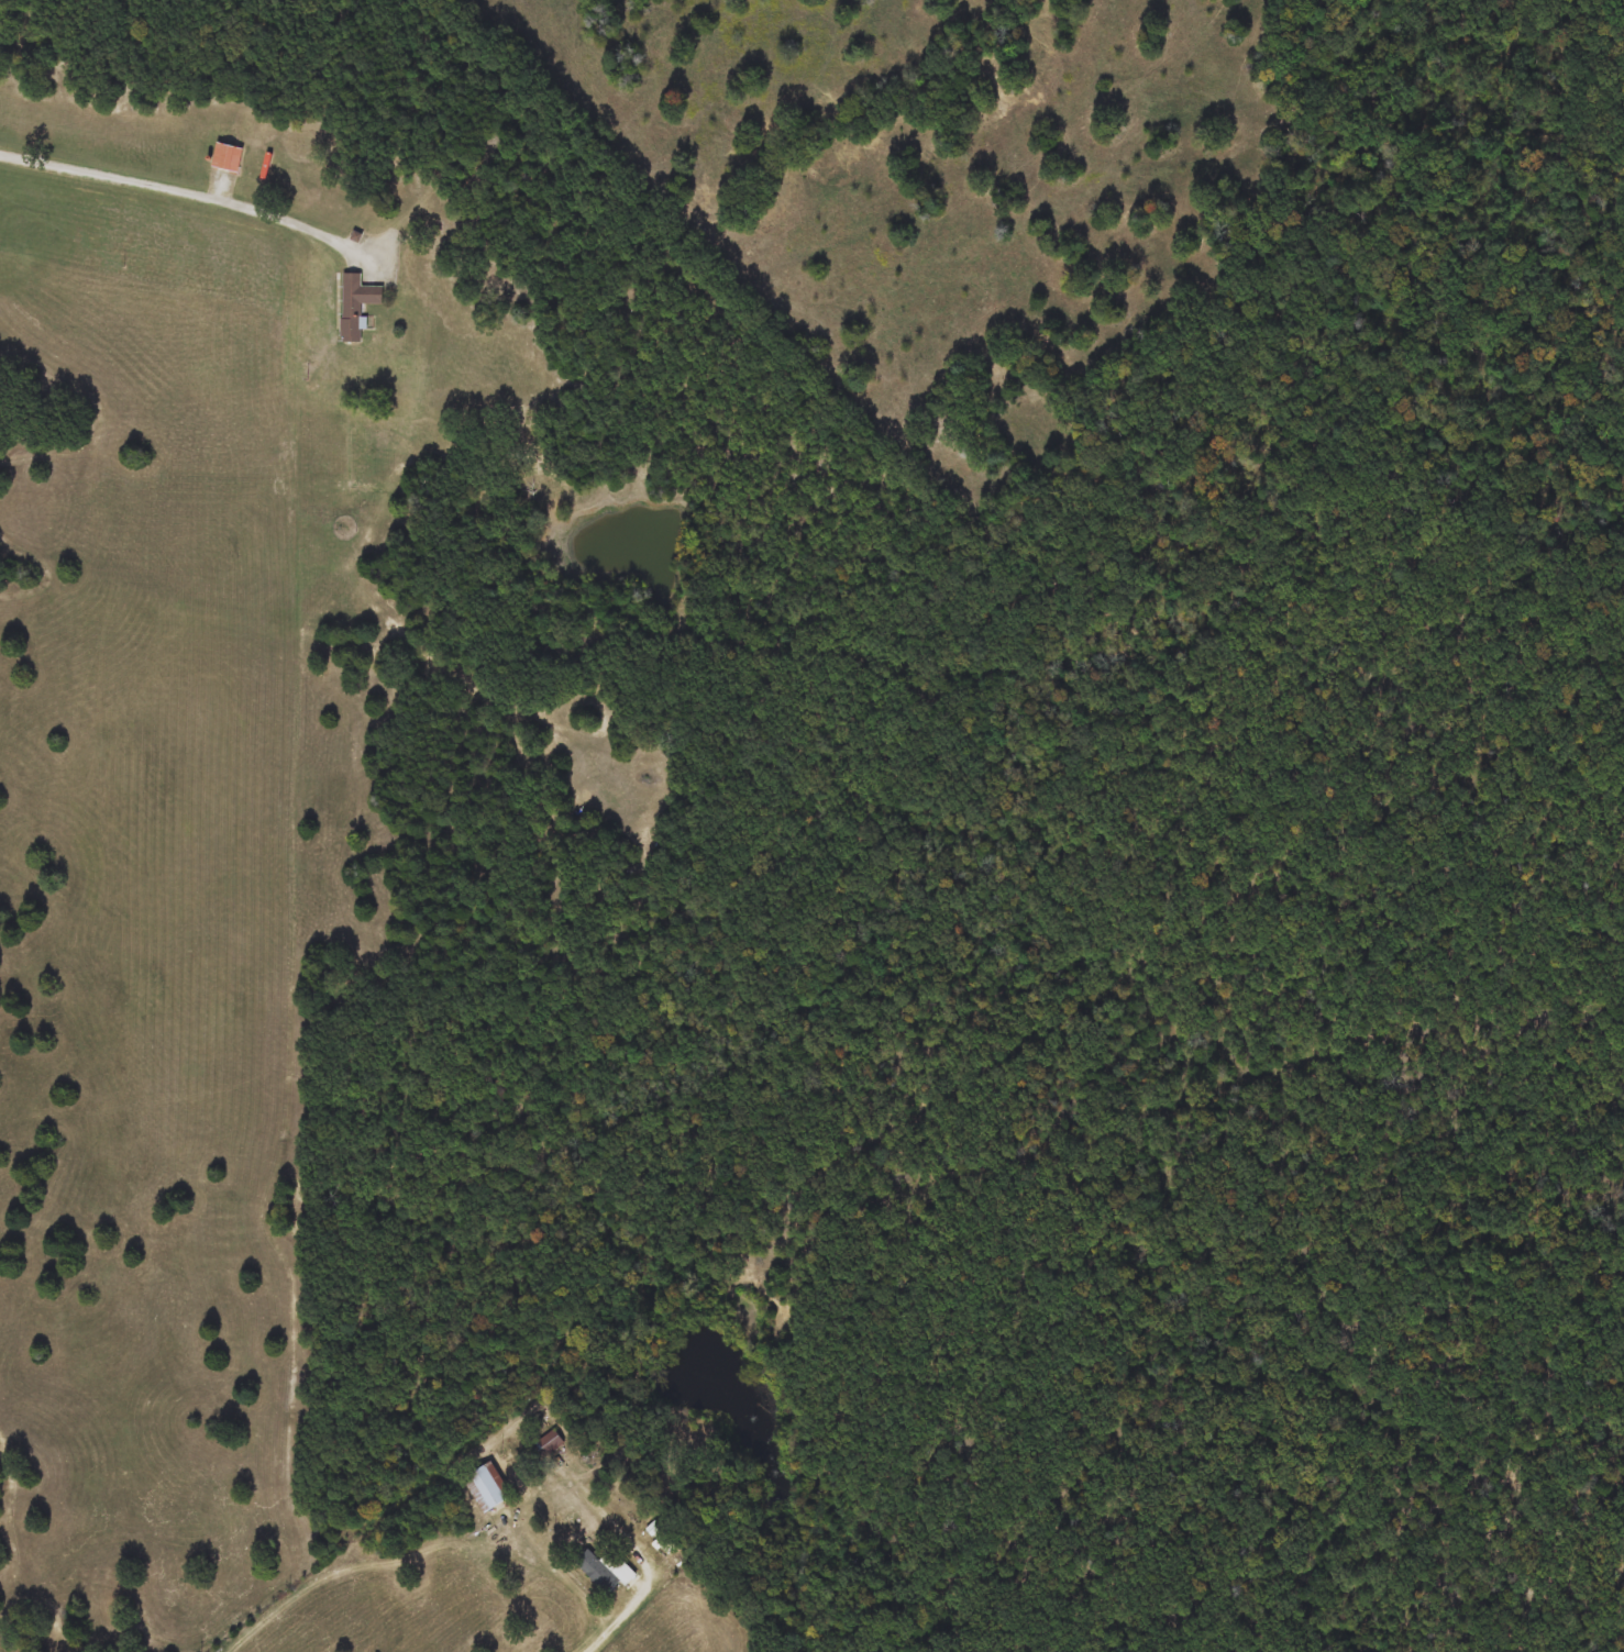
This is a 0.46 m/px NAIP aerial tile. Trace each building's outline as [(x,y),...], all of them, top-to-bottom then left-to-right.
[(244,149),(239,175),(211,169),(217,144),(244,149)] [(342,343),(343,275),(362,275),(362,288),(384,288),(383,304),(361,304),(361,343),(342,343)] [(534,1443),(556,1431),(565,1446),(542,1459),(534,1443)] [(463,1479),(491,1461),(513,1497),(485,1515),(463,1479)] [(671,1553),(658,1541),(663,1534),(677,1546),(671,1553)] [(575,1563),(588,1549),(600,1561),(607,1555),(617,1565),(622,1560),(641,1578),(630,1590),(621,1582),(608,1595),(575,1563)]
